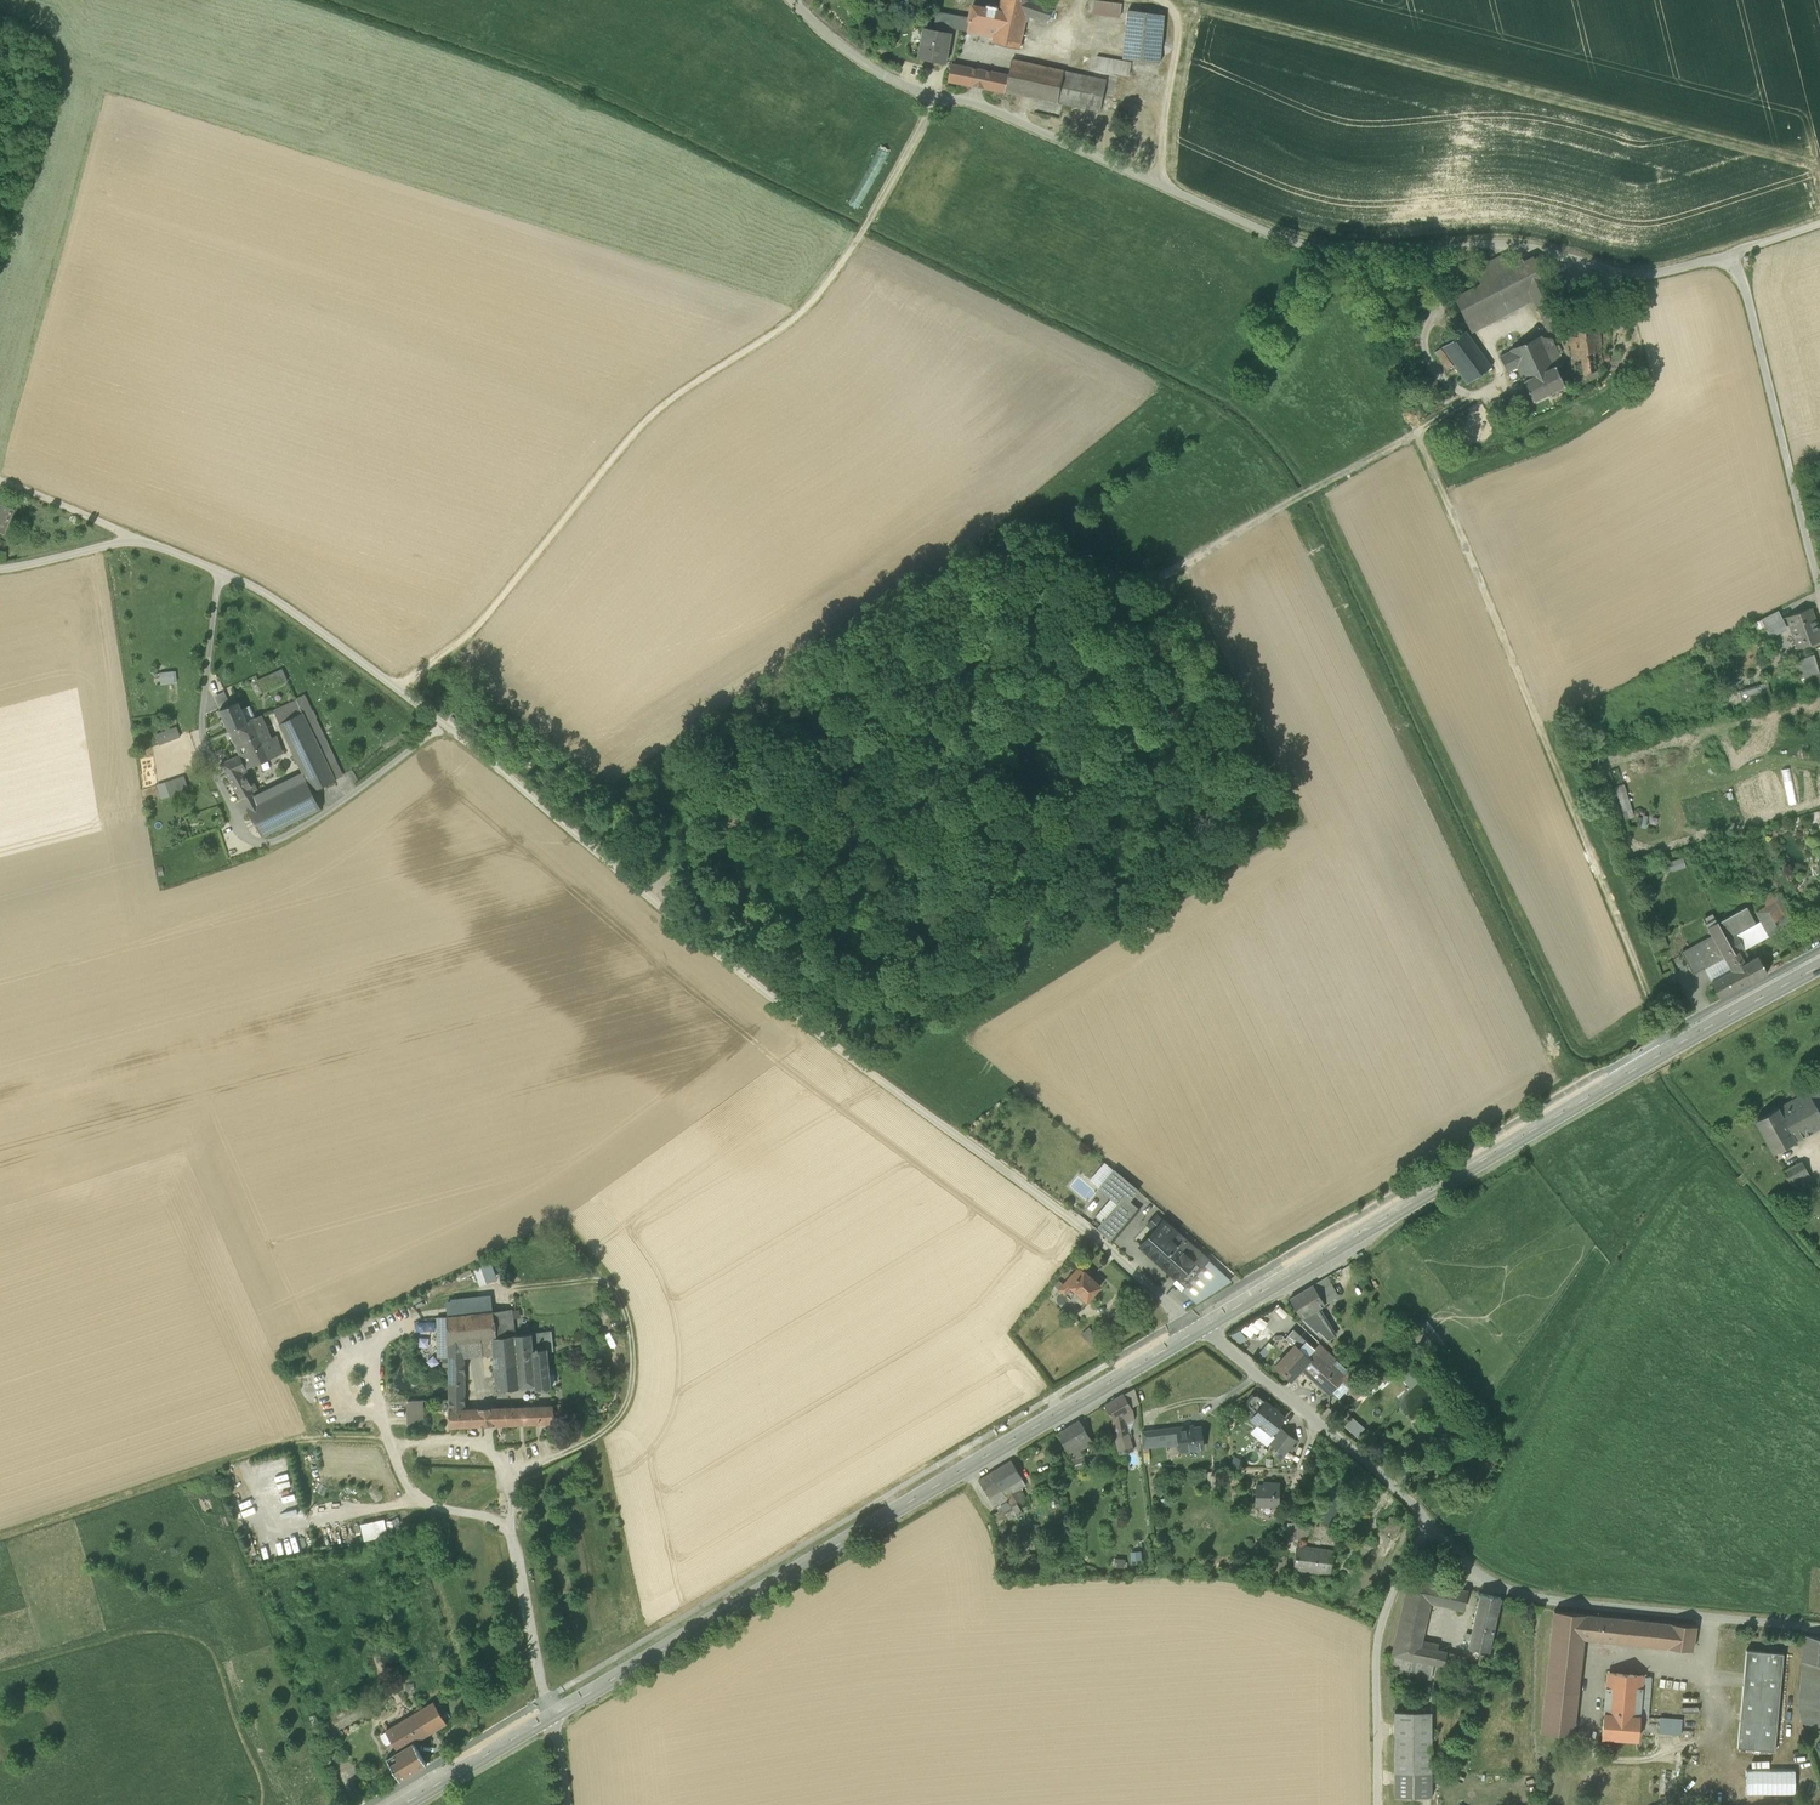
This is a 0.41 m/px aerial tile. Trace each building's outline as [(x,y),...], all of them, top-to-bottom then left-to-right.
[(1019,49),(1027,15),(1048,22),(1053,8),(1029,0),(1028,0),(1001,0),(999,12),(994,35),(992,43),(1019,49)] [(1120,17),(1122,4),(1094,0),(1092,13),(1120,17)] [(972,6),(970,19),(967,30),(994,35),(999,12),(972,6)] [(1123,59),(1159,63),(1164,15),(1128,10),(1123,59)] [(954,27),(967,30),(970,19),(960,17),(961,17),(938,13),(937,13),(937,14),(938,14),(935,30),(949,32),(950,24),(954,25),(954,27)] [(950,33),(949,32),(935,30),(925,28),(925,29),(926,29),(920,58),(919,58),(919,59),(944,63),(947,53),(945,52),(948,33),(950,34),(950,33)] [(880,42),(874,52),(883,57),(889,48),(880,42)] [(1095,70),(1128,76),(1131,62),(1097,56),(1095,70)] [(1005,92),(1057,102),(1064,71),(1012,60),(1009,76),(1005,92)] [(949,81),(973,85),(977,69),(952,65),(949,81)] [(973,85),(983,87),(986,71),(977,69),(973,85)] [(983,87),(1005,92),(1009,76),(986,71),(983,87)] [(1106,80),(1064,71),(1057,102),(1100,111),(1106,80)] [(1534,301),(1536,306),(1553,297),(1533,256),(1523,261),(1519,254),(1511,258),(1509,258),(1507,253),(1473,270),(1480,283),(1467,290),(1453,297),(1466,322),(1497,306),(1506,301),(1528,289),(1534,301)] [(1506,301),(1512,312),(1534,301),(1528,289),(1506,301)] [(1559,309),(1553,297),(1536,306),(1541,317),(1559,309)] [(1497,306),(1503,317),(1512,312),(1506,301),(1497,306)] [(1472,333),(1503,317),(1497,306),(1466,322),(1472,333)] [(1565,322),(1559,309),(1541,317),(1548,331),(1565,323),(1565,322)] [(1576,379),(1602,367),(1597,319),(1569,322),(1576,379)] [(1454,365),(1467,384),(1494,365),(1483,351),(1480,353),(1475,346),(1478,344),(1468,329),(1434,352),(1447,370),(1454,365)] [(1517,367),(1524,381),(1555,366),(1542,337),(1541,337),(1511,351),(1500,357),(1507,372),(1517,367)] [(1542,337),(1555,366),(1556,368),(1563,365),(1552,340),(1551,339),(1549,338),(1542,337)] [(1564,386),(1556,368),(1555,366),(1524,381),(1533,401),(1564,386)] [(4,535),(14,510),(0,504),(0,534),(4,535)] [(1761,618),(1765,626),(1766,626),(1782,618),(1783,617),(1779,610),(1761,618)] [(1802,650),(1819,641),(1819,636),(1809,613),(1789,622),(1802,650)] [(1766,626),(1770,634),(1786,626),(1782,618),(1766,626)] [(1800,679),(1806,678),(1819,673),(1819,672),(1815,656),(1795,663),(1800,679)] [(258,681),(263,692),(288,681),(283,670),(258,681)] [(154,674),(155,685),(182,682),(181,671),(154,674)] [(1810,691),(1819,688),(1819,673),(1806,678),(1810,691)] [(1799,679),(1803,693),(1810,691),(1806,678),(1800,679),(1799,679)] [(1742,692),(1747,710),(1774,702),(1769,684),(1742,692)] [(214,695),(220,710),(235,703),(229,688),(214,695)] [(274,710),(280,724),(303,712),(297,700),(274,710)] [(220,710),(229,731),(248,723),(247,722),(239,702),(235,703),(220,710)] [(310,710),(303,712),(335,780),(342,777),(310,710)] [(280,724),(307,780),(312,792),(336,781),(335,780),(303,712),(280,724)] [(262,716),(247,722),(248,723),(229,731),(240,755),(246,767),(282,752),(276,736),(271,738),(268,730),(262,716)] [(156,735),(160,744),(180,737),(177,727),(156,735)] [(222,764),(242,799),(254,792),(242,772),(247,769),(246,767),(240,755),(222,764)] [(1791,767),(1781,769),(1788,804),(1798,802),(1791,767)] [(166,783),(169,794),(188,788),(184,776),(166,783)] [(321,809),(312,792),(307,780),(247,809),(263,837),(321,809)] [(1624,783),(1609,788),(1620,822),(1635,817),(1624,783)] [(1684,857),(1668,861),(1671,872),(1686,867),(1684,857)] [(1777,889),(1746,906),(1756,924),(1761,921),(1769,935),(1795,921),(1777,889)] [(1744,948),(1769,935),(1761,921),(1756,924),(1746,906),(1717,922),(1716,922),(1734,954),(1744,948)] [(1741,987),(1750,982),(1740,964),(1734,954),(1716,922),(1708,927),(1707,927),(1712,936),(1724,957),(1731,971),(1741,987)] [(1681,953),(1693,974),(1703,968),(1724,957),(1712,936),(1681,953)] [(1665,937),(1650,943),(1654,953),(1669,947),(1665,937)] [(1734,954),(1740,964),(1747,961),(1746,958),(1748,957),(1744,948),(1734,954)] [(1757,955),(1747,961),(1740,964),(1750,982),(1767,973),(1767,972),(1766,972),(1757,955)] [(1724,957),(1703,968),(1711,982),(1731,971),(1724,957)] [(1720,999),(1741,987),(1731,971),(1711,982),(1720,999)] [(1796,1141),(1819,1127),(1819,1113),(1813,1101),(1819,1097),(1819,1084),(1778,1108),(1796,1141)] [(1755,1120),(1773,1154),(1796,1141),(1778,1108),(1755,1120)] [(1783,1172),(1794,1191),(1813,1181),(1802,1161),(1783,1172)] [(1124,1197),(1133,1187),(1114,1171),(1110,1176),(1115,1180),(1106,1191),(1119,1203),(1124,1197)] [(1116,1235),(1138,1209),(1124,1197),(1119,1203),(1102,1223),(1116,1235)] [(1148,1224),(1156,1230),(1164,1221),(1156,1215),(1148,1224)] [(1190,1259),(1182,1267),(1182,1268),(1184,1266),(1187,1268),(1189,1265),(1195,1270),(1205,1258),(1164,1221),(1156,1230),(1174,1246),(1175,1245),(1190,1259)] [(1116,1235),(1102,1223),(1097,1228),(1099,1230),(1111,1241),(1116,1235)] [(1146,1225),(1154,1232),(1156,1230),(1148,1224),(1148,1223),(1146,1225)] [(1141,1246),(1174,1276),(1182,1267),(1190,1259),(1175,1245),(1174,1246),(1156,1230),(1154,1232),(1141,1246)] [(1174,1276),(1141,1246),(1138,1249),(1175,1282),(1178,1279),(1174,1276)] [(1208,1260),(1205,1258),(1195,1270),(1189,1265),(1187,1268),(1184,1266),(1182,1268),(1182,1267),(1174,1276),(1178,1279),(1175,1282),(1190,1295),(1190,1296),(1197,1302),(1230,1281),(1207,1260),(1208,1260)] [(1071,1287),(1087,1301),(1100,1286),(1079,1267),(1063,1284),(1059,1289),(1065,1294),(1071,1287)] [(1313,1285),(1321,1298),(1334,1290),(1326,1277),(1313,1285)] [(1055,1286),(1059,1289),(1063,1284),(1059,1281),(1055,1286)] [(1290,1299),(1302,1318),(1312,1312),(1325,1304),(1321,1298),(1313,1285),(1290,1299)] [(1321,1298),(1325,1304),(1338,1297),(1334,1290),(1321,1298)] [(448,1302),(448,1317),(493,1312),(491,1297),(448,1302)] [(1138,1306),(1145,1312),(1149,1307),(1142,1301),(1138,1306)] [(1111,1315),(1121,1324),(1130,1313),(1120,1304),(1111,1315)] [(511,1309),(493,1312),(497,1338),(515,1336),(514,1331),(511,1309)] [(448,1317),(448,1344),(464,1342),(492,1339),(491,1339),(497,1338),(493,1312),(448,1317)] [(1302,1318),(1325,1341),(1331,1337),(1319,1319),(1312,1312),(1302,1318)] [(448,1358),(448,1344),(448,1317),(436,1317),(437,1358),(448,1358)] [(1427,1321),(1419,1327),(1437,1348),(1444,1342),(1427,1321)] [(1437,1348),(1419,1327),(1411,1334),(1428,1356),(1437,1348)] [(1083,1336),(1088,1341),(1094,1336),(1089,1330),(1083,1336)] [(1240,1330),(1230,1335),(1239,1343),(1247,1340),(1240,1330)] [(1301,1348),(1305,1352),(1311,1345),(1293,1330),(1286,1338),(1295,1346),(1300,1350),(1301,1348)] [(532,1333),(532,1334),(533,1350),(547,1348),(547,1349),(554,1349),(552,1331),(532,1333)] [(547,1352),(547,1349),(547,1348),(533,1350),(532,1334),(515,1336),(520,1388),(535,1386),(536,1390),(551,1388),(547,1352)] [(496,1391),(520,1388),(515,1336),(497,1338),(491,1339),(492,1339),(493,1354),(496,1391)] [(493,1354),(492,1339),(464,1342),(464,1358),(493,1354)] [(449,1366),(449,1410),(465,1409),(464,1358),(464,1342),(448,1344),(448,1358),(444,1358),(444,1366),(449,1366)] [(1313,1351),(1330,1366),(1330,1365),(1336,1359),(1319,1344),(1313,1351)] [(1291,1379),(1307,1362),(1309,1359),(1308,1357),(1300,1350),(1295,1346),(1277,1366),(1280,1369),(1291,1379)] [(1313,1351),(1308,1357),(1309,1359),(1307,1362),(1309,1364),(1306,1370),(1305,1370),(1306,1371),(1321,1385),(1321,1388),(1322,1390),(1325,1391),(1327,1391),(1330,1393),(1331,1392),(1342,1380),(1349,1387),(1359,1395),(1366,1387),(1348,1371),(1343,1377),(1330,1365),(1330,1366),(1313,1351)] [(1343,1377),(1348,1371),(1336,1359),(1330,1365),(1343,1377)] [(1384,1383),(1375,1372),(1363,1383),(1373,1394),(1384,1383)] [(1342,1380),(1331,1392),(1339,1399),(1347,1390),(1349,1387),(1342,1380)] [(1356,1398),(1359,1395),(1349,1387),(1347,1390),(1356,1398)] [(1127,1430),(1126,1423),(1125,1414),(1134,1408),(1125,1393),(1104,1405),(1114,1421),(1113,1422),(1114,1432),(1127,1430)] [(1248,1406),(1255,1411),(1258,1411),(1265,1402),(1265,1400),(1258,1394),(1253,1394),(1248,1401),(1248,1406)] [(408,1402),(409,1425),(424,1424),(423,1401),(408,1402)] [(1285,1418),(1265,1402),(1258,1411),(1255,1411),(1251,1416),(1251,1421),(1256,1425),(1257,1424),(1259,1424),(1272,1434),(1285,1418)] [(562,1405),(553,1406),(554,1413),(563,1412),(562,1405)] [(553,1406),(489,1408),(493,1426),(555,1423),(554,1413),(553,1406)] [(483,1426),(493,1426),(489,1408),(480,1409),(483,1426)] [(1135,1418),(1134,1408),(1125,1414),(1126,1423),(1135,1418)] [(480,1409),(465,1409),(449,1410),(449,1428),(483,1426),(480,1409)] [(1365,1428),(1352,1417),(1344,1425),(1357,1437),(1365,1428)] [(1067,1451),(1072,1461),(1082,1457),(1078,1445),(1080,1443),(1084,1449),(1093,1443),(1090,1438),(1089,1438),(1079,1420),(1057,1434),(1067,1451)] [(1275,1437),(1272,1434),(1259,1424),(1257,1424),(1250,1433),(1267,1447),(1271,1443),(1275,1437)] [(1180,1445),(1180,1450),(1203,1448),(1200,1428),(1193,1429),(1193,1425),(1155,1430),(1157,1444),(1166,1443),(1165,1440),(1179,1438),(1180,1445)] [(1279,1449),(1284,1453),(1295,1440),(1281,1429),(1275,1437),(1271,1443),(1279,1449)] [(1113,1432),(1117,1453),(1130,1450),(1127,1430),(1114,1432),(1113,1432)] [(1142,1432),(1143,1446),(1157,1444),(1155,1430),(1142,1432)] [(1157,1444),(1143,1446),(1143,1448),(1166,1445),(1166,1447),(1180,1445),(1179,1438),(1165,1440),(1166,1443),(1157,1444)] [(1101,1445),(1104,1452),(1116,1447),(1113,1439),(1101,1445)] [(523,1457),(522,1449),(511,1451),(512,1459),(523,1457)] [(1274,1455),(1279,1459),(1284,1453),(1279,1449),(1274,1455)] [(1086,1467),(1082,1457),(1072,1461),(1069,1461),(1073,1471),(1086,1467)] [(1011,1461),(991,1473),(1002,1490),(1009,1486),(1013,1492),(1021,1487),(1025,1485),(1011,1461)] [(1005,1496),(1002,1490),(991,1473),(979,1480),(989,1497),(995,1494),(1001,1505),(1008,1501),(1005,1496)] [(1255,1505),(1279,1506),(1279,1484),(1270,1483),(1270,1486),(1256,1485),(1255,1505)] [(1011,1493),(1017,1503),(1026,1498),(1021,1487),(1013,1492),(1009,1486),(1002,1490),(1005,1496),(1011,1493)] [(1008,1501),(1011,1506),(1017,1503),(1011,1493),(1005,1496),(1008,1501)] [(1391,1515),(1385,1529),(1398,1534),(1403,1520),(1391,1515)] [(361,1525),(365,1540),(388,1535),(385,1520),(361,1525)] [(1286,1539),(1294,1539),(1296,1524),(1288,1523),(1286,1539)] [(1294,1569),(1330,1575),(1333,1552),(1296,1546),(1294,1569)] [(1132,1551),(1132,1563),(1143,1562),(1143,1550),(1132,1551)] [(1392,1655),(1392,1656),(1434,1664),(1444,1667),(1447,1653),(1447,1652),(1421,1646),(1431,1602),(1443,1605),(1447,1586),(1410,1578),(1392,1655)] [(1456,1588),(1447,1586),(1443,1605),(1451,1607),(1456,1588)] [(1468,1591),(1456,1588),(1451,1607),(1464,1610),(1468,1591)] [(1473,1626),(1494,1630),(1501,1598),(1480,1593),(1473,1626)] [(1541,1732),(1574,1735),(1580,1674),(1587,1675),(1589,1652),(1582,1651),(1584,1639),(1692,1651),(1696,1626),(1554,1611),(1541,1732)] [(1473,1626),(1471,1634),(1470,1640),(1468,1647),(1481,1650),(1489,1652),(1494,1630),(1473,1626)] [(1804,1635),(1802,1661),(1819,1665),(1819,1639),(1804,1635)] [(1484,1675),(1489,1652),(1481,1650),(1476,1673),(1484,1675)] [(1737,1748),(1774,1751),(1783,1653),(1746,1650),(1737,1748)] [(1461,1656),(1447,1653),(1444,1667),(1458,1670),(1461,1656)] [(1431,1679),(1434,1664),(1392,1656),(1390,1670),(1431,1679)] [(1819,1726),(1819,1665),(1802,1661),(1798,1707),(1802,1722),(1819,1726)] [(1602,1737),(1638,1740),(1640,1710),(1643,1675),(1608,1672),(1602,1737)] [(1640,1710),(1648,1711),(1651,1676),(1643,1675),(1640,1710)] [(387,1729),(400,1751),(413,1743),(446,1723),(433,1702),(387,1729)] [(1395,1712),(1395,1773),(1431,1773),(1431,1712),(1395,1712)] [(1659,1730),(1680,1731),(1681,1720),(1660,1718),(1659,1730)] [(426,1764),(413,1743),(400,1751),(387,1758),(401,1780),(426,1764)] [(1456,1749),(1456,1759),(1467,1759),(1467,1749),(1456,1749)] [(1431,1797),(1431,1773),(1395,1773),(1395,1797),(1431,1797)]
